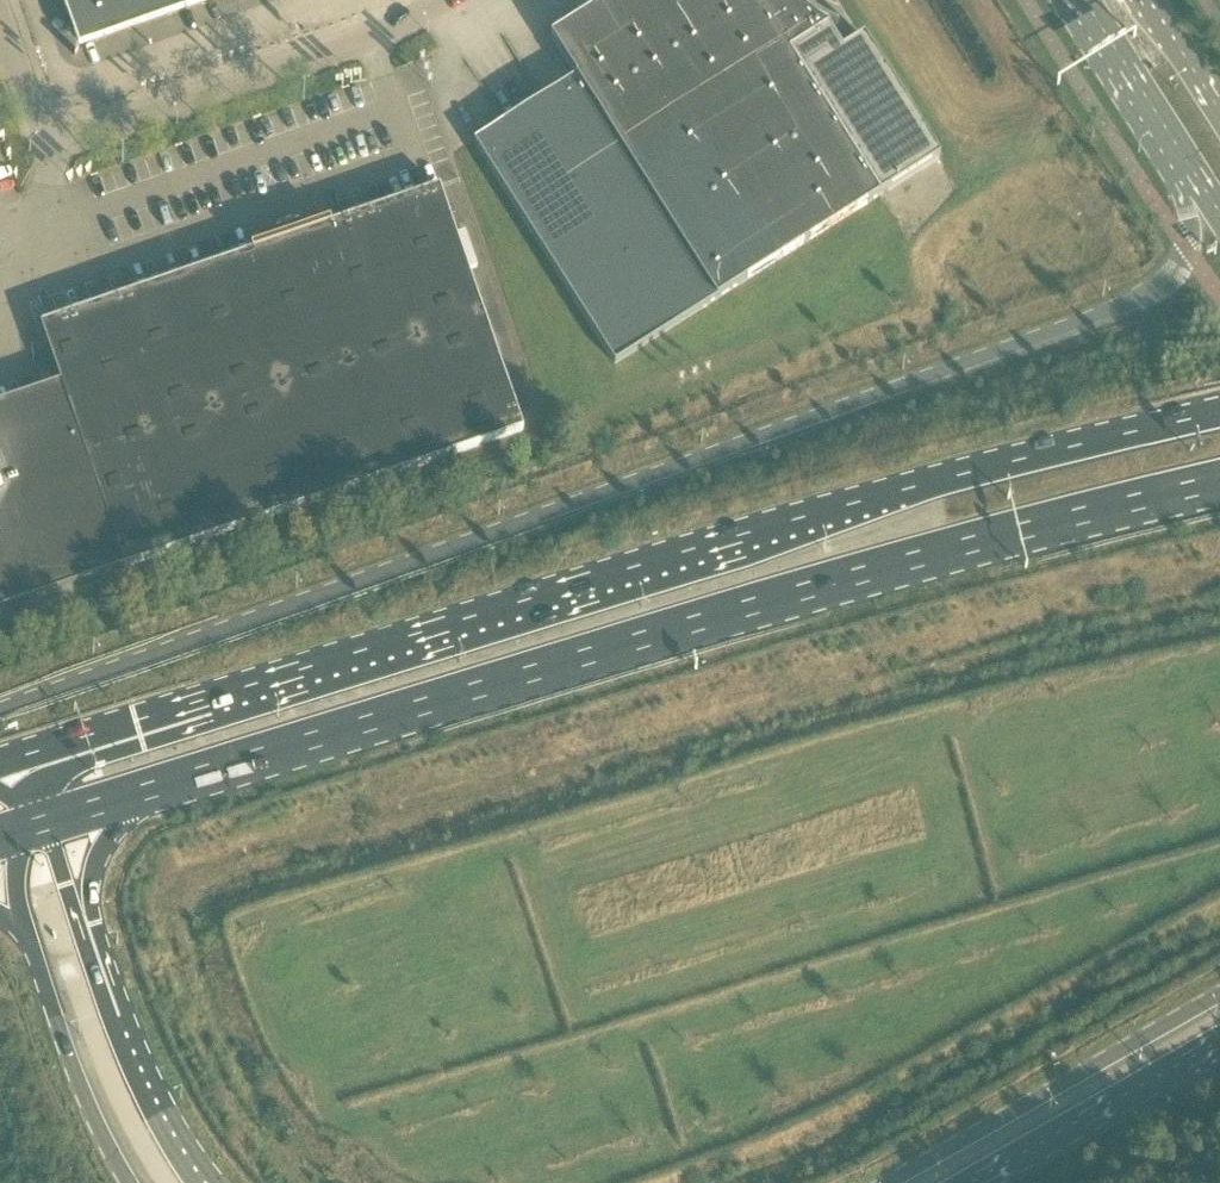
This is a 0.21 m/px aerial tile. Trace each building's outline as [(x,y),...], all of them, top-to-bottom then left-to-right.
[(205,0),(67,0),(82,43),(205,0)] [(551,36),(576,77),(474,142),(616,364),(881,196),(790,53),(829,28),(837,33),(838,31),(828,25),(818,19),(809,13),(800,6),(794,0),(608,0),(551,36)] [(125,569),(524,431),(440,188),(332,225),(330,221),(252,249),(253,253),(41,326),(61,383),(0,404),(0,612),(125,569)]
